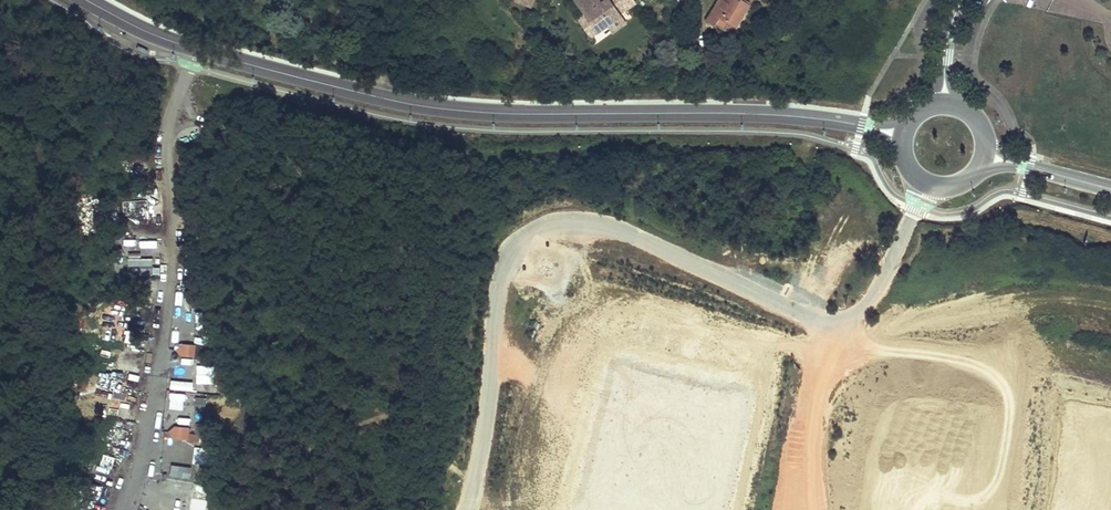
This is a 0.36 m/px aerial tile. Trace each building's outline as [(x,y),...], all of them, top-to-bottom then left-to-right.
[(526,0),(515,0),(514,3),(529,8),(531,2),(526,0)] [(631,0),(604,0),(599,3),(597,0),(571,0),(582,16),(595,34),(607,26),(619,17),(618,15),(634,4),(631,0)] [(734,25),(735,26),(751,0),(719,0),(707,20),(721,28),(726,20),(734,25)] [(595,34),(582,16),(575,21),(588,39),(595,34)] [(624,23),(619,17),(607,26),(612,32),(624,23)] [(726,20),(721,28),(729,33),(734,25),(726,20)] [(118,260),(118,276),(159,275),(159,268),(153,268),(153,260),(118,260)] [(180,354),(181,355),(185,356),(186,344),(183,343),(180,346),(176,350),(180,354)] [(186,344),(185,356),(196,357),(197,345),(186,344)] [(191,358),(176,357),(175,368),(190,369),(191,358)] [(195,397),(195,411),(206,411),(206,397),(195,397)] [(169,411),(168,423),(193,424),(194,413),(169,411)] [(172,435),(174,438),(178,438),(179,425),(176,425),(173,428),(169,431),(172,435)] [(179,425),(178,438),(188,439),(190,427),(179,425)] [(199,434),(190,433),(188,442),(198,444),(199,434)] [(209,465),(211,449),(194,448),(192,464),(209,465)] [(100,465),(111,467),(114,458),(103,455),(100,465)] [(171,465),(170,476),(190,478),(191,467),(171,465)] [(206,500),(189,498),(188,509),(206,509),(206,500)]
